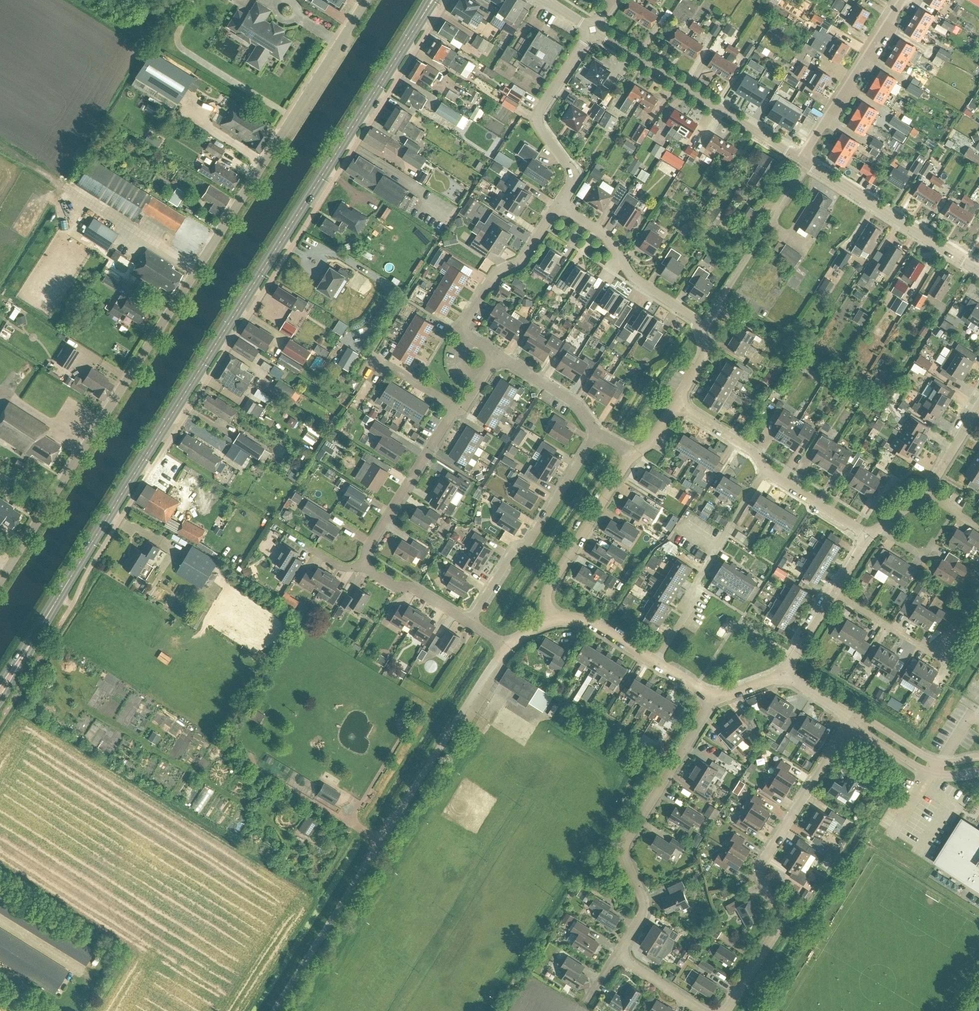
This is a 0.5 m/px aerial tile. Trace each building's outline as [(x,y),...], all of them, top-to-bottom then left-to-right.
[(314,4),(328,12),(332,5),(342,12),(350,0),(327,0),(327,1),(325,0),(317,0),(314,4)] [(473,0),(459,0),(451,12),(469,23),(471,19),(479,24),(484,16),(476,11),(481,5),(473,0)] [(505,21),(517,29),(528,11),(523,8),(524,5),(516,0),(489,0),(501,7),(495,15),(505,21)] [(644,8),(632,0),(631,0),(623,12),(636,21),(644,8)] [(675,11),(689,20),(700,2),(696,0),(682,0),(675,11)] [(865,21),(870,12),(856,4),(854,8),(847,3),(846,4),(840,0),(836,0),(835,2),(865,21)] [(946,0),(924,0),(924,1),(939,10),(946,0)] [(860,29),(865,21),(835,2),(832,6),(841,12),(848,17),(846,21),(860,29)] [(262,21),(268,11),(256,3),(250,14),(248,12),(247,14),(237,8),(227,25),(238,32),(237,34),(249,41),(250,40),(258,45),(248,61),(258,67),(269,51),(279,58),(280,56),(281,57),(286,50),(284,49),(289,42),(280,37),(282,34),(278,31),(278,30),(273,27),(273,28),(262,21)] [(644,8),(636,21),(649,29),(657,16),(644,8)] [(912,20),(927,30),(935,18),(919,8),(912,20)] [(828,31),(832,24),(815,13),(811,20),(828,31)] [(505,21),(495,15),(495,16),(495,15),(494,15),(489,23),(499,30),(505,21)] [(920,42),(927,30),(912,20),(905,32),(920,42)] [(952,32),(955,26),(945,20),(942,25),(952,32)] [(694,31),(698,25),(693,21),(689,28),(694,31)] [(466,43),(470,37),(468,36),(468,35),(455,27),(453,27),(445,22),(439,32),(452,40),(454,37),(463,43),(464,41),(466,43)] [(728,23),(723,30),(731,35),(736,29),(728,23)] [(716,36),(722,28),(717,24),(711,33),(716,36)] [(774,24),(770,30),(775,33),(779,27),(774,24)] [(698,25),(694,31),(700,34),(704,28),(698,25)] [(682,50),(690,37),(677,29),(669,42),(682,50)] [(544,77),(564,46),(539,31),(520,62),(544,77)] [(830,46),(844,55),(849,46),(836,38),(834,40),(820,32),(816,38),(824,42),(830,46)] [(479,35),(473,46),(483,52),(484,51),(488,53),(493,44),(489,42),(490,42),(479,35)] [(690,37),(682,50),(695,59),(704,46),(690,37)] [(839,63),(844,55),(830,46),(824,42),(816,38),(811,46),(839,63)] [(453,60),(465,68),(469,62),(456,54),(457,53),(435,39),(431,46),(453,60)] [(893,51),(908,61),(916,49),(900,40),(893,51)] [(749,59),(756,47),(750,43),(743,55),(749,59)] [(730,53),(733,48),(728,44),(725,50),(730,53)] [(453,60),(431,46),(426,53),(466,79),(471,72),(465,68),(453,60)] [(509,63),(517,51),(509,47),(502,59),(509,63)] [(726,60),(717,73),(728,80),(737,67),(731,64),(739,51),(733,48),(730,53),(726,60)] [(948,63),(953,55),(941,48),(936,55),(948,63)] [(901,73),(908,61),(893,51),(885,63),(901,73)] [(177,103),(193,78),(151,52),(135,77),(177,103)] [(726,60),(725,60),(715,53),(707,67),(717,73),(726,60)] [(441,81),(444,75),(440,72),(441,70),(428,62),(427,65),(417,59),(406,76),(416,83),(419,78),(425,81),(431,84),(436,78),(441,81)] [(603,100),(609,91),(601,86),(611,72),(606,69),(606,68),(595,60),(589,68),(591,69),(585,77),(598,86),(593,93),(603,100)] [(797,68),(825,86),(830,77),(817,69),(814,73),(807,69),(808,68),(800,63),(797,68)] [(820,94),(825,86),(797,68),(794,74),(801,78),(802,77),(809,81),(806,85),(820,94)] [(874,83),(890,93),(897,80),(881,71),(874,83)] [(796,87),(800,81),(787,73),(784,79),(796,87)] [(748,99),(758,83),(751,78),(747,75),(737,92),(741,94),(748,99)] [(583,94),(587,88),(580,83),(581,82),(575,77),(570,85),(583,94)] [(758,83),(748,99),(760,106),(770,90),(758,83)] [(882,105),(890,93),(874,83),(866,95),(882,105)] [(906,89),(919,97),(923,90),(910,83),(906,89)] [(418,109),(425,97),(420,93),(420,92),(409,85),(401,98),(412,105),(410,108),(414,111),(416,107),(418,109)] [(520,103),(527,92),(515,85),(508,96),(520,103)] [(640,102),(646,93),(635,85),(626,99),(620,109),(626,113),(633,102),(632,102),(634,99),(640,102)] [(474,104),(481,93),(470,87),(467,92),(472,95),(469,100),(474,104)] [(646,93),(640,102),(646,106),(644,110),(650,113),(658,100),(646,93)] [(774,106),(768,116),(779,123),(792,103),(775,93),(769,103),(774,106)] [(578,132),(583,124),(582,123),(587,115),(580,110),(585,103),(570,94),(566,100),(572,104),(562,120),(567,123),(566,124),(578,132)] [(515,112),(519,104),(507,96),(503,104),(515,112)] [(968,105),(976,110),(978,104),(978,102),(972,98),(968,105)] [(854,114),(870,124),(878,112),(862,102),(854,114)] [(457,126),(463,116),(441,103),(435,113),(457,126)] [(590,116),(598,121),(605,110),(594,103),(589,111),(592,112),(590,116)] [(792,103),(779,123),(791,130),(804,110),(792,103)] [(148,104),(144,109),(155,115),(158,110),(148,104)] [(415,139),(421,131),(421,130),(408,122),(412,115),(397,105),(390,116),(406,126),(405,127),(412,131),(409,135),(415,139)] [(259,153),(269,137),(259,130),(263,124),(233,106),(220,125),(250,143),(248,146),(259,153)] [(477,107),(471,118),(478,122),(485,111),(477,107)] [(973,114),(965,109),(963,114),(970,118),(973,114)] [(674,138),(686,118),(674,110),(666,124),(672,127),(668,134),(674,138)] [(611,131),(618,119),(606,112),(599,124),(611,131)] [(863,136),(870,124),(854,114),(847,126),(863,136)] [(913,127),(894,115),(889,123),(908,134),(913,127)] [(398,128),(409,135),(412,131),(405,127),(406,126),(390,116),(383,127),(394,133),(398,128)] [(657,123),(663,125),(665,119),(659,117),(657,123)] [(686,118),(674,138),(679,141),(683,134),(689,138),(698,125),(686,118)] [(205,136),(207,133),(193,124),(191,128),(205,136)] [(654,124),(650,130),(655,133),(659,128),(654,124)] [(642,126),(634,139),(641,144),(650,131),(642,126)] [(402,146),(373,128),(372,131),(370,130),(363,141),(382,152),(386,145),(397,152),(402,146)] [(903,143),(906,137),(896,131),(892,137),(903,143)] [(149,134),(145,139),(157,148),(161,142),(149,134)] [(835,146),(851,156),(859,144),(842,134),(835,146)] [(719,152),(725,142),(714,135),(706,148),(712,152),(714,149),(719,152)] [(870,145),(880,151),(884,144),(874,138),(870,145)] [(404,144),(409,148),(417,153),(421,147),(408,139),(404,144)] [(890,142),(888,144),(899,151),(903,146),(893,139),(891,143),(890,142)] [(212,140),(210,143),(209,142),(205,149),(220,158),(226,148),(212,140)] [(978,144),(977,145),(972,141),(969,145),(975,149),(975,148),(978,150),(978,145),(978,144)] [(725,142),(719,152),(725,156),(723,159),(729,163),(737,150),(725,142)] [(544,186),(552,173),(540,165),(541,164),(535,160),(540,153),(525,143),(517,155),(530,163),(524,173),(544,186)] [(657,144),(651,153),(660,158),(665,149),(657,144)] [(876,158),(880,151),(870,145),(866,152),(876,158)] [(844,167),(851,156),(835,146),(828,157),(844,167)] [(690,156),(693,150),(688,147),(685,152),(690,156)] [(426,159),(417,153),(409,148),(402,159),(420,170),(426,159)] [(964,156),(978,165),(978,164),(978,156),(975,153),(975,152),(969,148),(964,156)] [(927,160),(931,153),(930,153),(931,151),(929,149),(924,158),(919,155),(910,171),(917,175),(926,159),(927,160)] [(693,150),(690,156),(695,159),(699,154),(693,150)] [(504,166),(509,158),(499,151),(494,160),(504,166)] [(760,192),(779,163),(762,152),(755,162),(759,164),(747,184),(760,192)] [(409,213),(418,198),(414,195),(412,197),(407,194),(409,191),(380,173),(382,170),(360,156),(356,161),(354,159),(346,171),(356,178),(355,180),(373,191),(409,213)] [(676,156),(671,164),(680,169),(684,162),(676,156)] [(70,181),(96,197),(112,171),(92,159),(90,161),(84,157),(70,181)] [(633,176),(640,165),(634,161),(628,172),(633,176)] [(197,170),(207,176),(220,185),(222,183),(232,189),(238,179),(235,176),(236,174),(216,162),(211,169),(201,163),(197,170)] [(499,173),(503,167),(495,162),(491,168),(499,173)] [(925,178),(933,165),(928,162),(920,174),(925,178)] [(721,174),(725,168),(719,165),(715,171),(721,174)] [(640,175),(648,180),(653,171),(645,166),(640,175)] [(600,180),(605,173),(596,167),(591,175),(600,180)] [(907,172),(899,167),(897,170),(894,168),(886,180),(901,189),(908,177),(905,175),(907,172)] [(872,168),(865,179),(877,186),(883,176),(872,168)] [(112,171),(96,197),(133,220),(140,209),(175,231),(184,217),(112,171)] [(507,182),(506,184),(511,188),(507,194),(512,197),(524,204),(526,201),(527,202),(532,194),(531,193),(528,191),(527,192),(522,189),(519,187),(522,181),(519,179),(512,174),(508,181),(507,182)] [(420,175),(417,180),(422,183),(425,178),(420,175)] [(935,185),(938,179),(933,176),(929,181),(935,185)] [(938,179),(935,185),(940,188),(944,183),(938,179)] [(713,199),(722,183),(716,180),(707,195),(713,199)] [(617,204),(627,189),(618,183),(611,194),(598,186),(592,194),(591,194),(586,202),(597,209),(598,208),(603,211),(611,200),(617,204)] [(923,203),(931,189),(920,183),(912,196),(923,203)] [(218,217),(230,199),(209,185),(201,197),(212,204),(208,211),(218,217)] [(168,201),(177,206),(185,192),(176,187),(168,201)] [(931,189),(923,203),(934,210),(942,196),(931,189)] [(636,227),(637,226),(638,225),(638,224),(638,223),(638,222),(638,221),(637,220),(636,219),(641,212),(635,207),(639,201),(627,193),(619,206),(626,210),(619,221),(630,228),(631,227),(632,227),(633,227),(635,227),(636,227)] [(825,210),(831,201),(819,193),(813,202),(810,200),(795,224),(808,233),(815,236),(829,214),(830,215),(831,214),(825,210)] [(496,194),(490,204),(504,213),(507,208),(514,212),(514,213),(518,216),(523,208),(522,207),(524,204),(512,197),(507,194),(504,199),(496,194)] [(966,204),(970,198),(964,194),(961,200),(966,204)] [(474,218),(483,200),(471,195),(463,212),(474,218)] [(963,209),(955,223),(965,229),(974,216),(968,212),(971,207),(972,207),(975,201),(970,198),(966,204),(963,209)] [(352,210),(348,207),(348,206),(342,202),(332,218),(341,223),(340,226),(327,218),(320,228),(334,237),(337,231),(342,235),(347,228),(359,234),(369,218),(354,209),(352,210)] [(955,223),(963,209),(952,203),(944,216),(955,223)] [(727,212),(717,206),(713,204),(705,217),(719,225),(727,212)] [(485,223),(481,229),(488,233),(505,244),(507,241),(508,242),(513,234),(508,231),(501,226),(504,221),(492,213),(485,223)] [(93,218),(82,234),(107,250),(117,233),(93,218)] [(652,255),(663,239),(656,234),(660,227),(650,221),(640,236),(645,239),(640,248),(652,255)] [(686,236),(692,229),(685,223),(679,231),(686,236)] [(877,242),(874,241),(880,231),(869,224),(851,253),(859,258),(860,255),(866,259),(869,253),(870,253),(877,242)] [(477,234),(469,247),(482,255),(487,247),(491,250),(495,252),(494,253),(499,256),(504,248),(503,247),(505,244),(488,233),(481,229),(477,234)] [(795,267),(802,256),(785,245),(778,256),(795,267)] [(887,274),(902,252),(891,245),(884,255),(877,251),(856,284),(863,288),(865,284),(870,288),(882,270),(887,274)] [(120,258),(124,251),(118,248),(114,255),(120,258)] [(550,250),(547,248),(541,257),(544,259),(540,266),(537,264),(532,270),(551,282),(561,267),(556,264),(561,255),(551,249),(550,250)] [(673,282),(684,266),(677,261),(681,254),(671,248),(661,263),(666,266),(661,274),(673,282)] [(171,293),(182,275),(172,268),(173,266),(146,249),(132,272),(158,289),(160,286),(171,293)] [(439,250),(434,257),(441,260),(445,254),(439,250)] [(843,269),(851,257),(843,252),(835,264),(843,269)] [(708,264),(712,259),(707,256),(704,261),(708,264)] [(447,262),(445,261),(441,266),(448,271),(445,275),(463,286),(469,276),(461,271),(465,265),(451,257),(447,262)] [(914,282),(924,265),(913,259),(907,269),(905,268),(901,274),(914,282)] [(575,289),(586,272),(576,265),(571,273),(566,270),(556,286),(565,291),(569,285),(575,289)] [(702,301),(713,284),(705,280),(710,273),(699,266),(689,281),(695,285),(689,293),(702,301)] [(351,273),(341,267),(338,272),(331,268),(327,275),(326,274),(322,281),(318,288),(332,297),(345,277),(348,279),(351,273)] [(953,276),(945,271),(944,273),(942,272),(928,293),(940,301),(949,286),(947,285),(953,276)] [(586,272),(575,289),(581,293),(577,299),(586,305),(596,290),(591,287),(596,278),(586,272)] [(102,281),(116,290),(120,284),(106,275),(102,281)] [(456,295),(463,286),(445,275),(439,285),(456,295)] [(515,278),(512,284),(517,287),(521,282),(515,278)] [(825,279),(817,291),(822,294),(830,281),(825,279)] [(900,299),(908,286),(898,280),(890,292),(900,299)] [(433,295),(450,305),(456,295),(439,285),(433,295)] [(507,298),(510,293),(499,286),(494,295),(498,298),(501,294),(507,298)] [(302,312),(309,301),(299,295),(297,298),(279,287),(273,297),(296,311),(297,308),(302,312)] [(599,292),(589,307),(594,311),(599,304),(609,310),(620,294),(610,287),(607,292),(604,295),(599,292)] [(857,291),(853,296),(861,300),(864,296),(857,291)] [(911,304),(920,309),(927,297),(919,292),(911,304)] [(139,323),(147,310),(128,297),(121,293),(115,302),(109,312),(118,318),(122,313),(139,323)] [(609,310),(604,317),(619,327),(630,311),(625,308),(627,304),(630,300),(620,294),(609,310)] [(444,315),(450,305),(433,295),(427,305),(444,315)] [(890,310),(900,316),(908,304),(897,297),(890,310)] [(493,323),(490,327),(501,333),(511,316),(503,311),(505,307),(499,303),(497,303),(487,320),(493,323)] [(973,331),(978,321),(978,304),(977,303),(972,311),(967,308),(961,319),(969,325),(968,327),(973,331)] [(642,332),(653,316),(643,309),(638,317),(633,314),(624,327),(633,333),(636,328),(642,332)] [(551,311),(547,317),(553,320),(557,315),(551,311)] [(862,327),(868,317),(858,311),(853,321),(862,327)] [(410,324),(428,335),(434,325),(417,315),(410,324)] [(511,316),(501,333),(511,340),(516,331),(521,334),(530,321),(520,315),(517,320),(511,316)] [(653,316),(642,332),(648,336),(645,341),(654,347),(663,334),(658,330),(663,322),(653,316)] [(946,330),(950,324),(944,320),(940,326),(946,330)] [(286,321),(280,329),(292,336),(297,328),(286,321)] [(565,321),(562,327),(569,330),(572,325),(565,321)] [(260,329),(249,322),(243,332),(241,335),(265,350),(274,337),(261,328),(260,329)] [(534,354),(544,337),(538,333),(541,329),(532,323),(524,336),(529,339),(523,348),(534,354)] [(422,345),(428,335),(410,324),(404,334),(422,345)] [(749,345),(753,339),(760,343),(762,338),(756,334),(741,325),(737,331),(733,329),(731,334),(734,335),(749,345)] [(574,328),(570,334),(575,337),(579,331),(574,328)] [(386,336),(391,340),(394,334),(389,331),(386,336)] [(398,344),(416,355),(422,345),(404,334),(398,344)] [(553,356),(562,342),(552,335),(549,340),(544,337),(534,354),(544,361),(548,353),(553,356)] [(756,349),(749,345),(734,335),(730,341),(727,340),(724,344),(728,346),(743,355),(747,349),(753,353),(756,349)] [(253,362),(260,350),(240,337),(233,349),(253,362)] [(283,352),(303,365),(312,352),(291,339),(283,352)] [(567,375),(577,358),(572,354),(576,348),(566,341),(557,356),(562,360),(556,368),(567,375)] [(952,348),(946,357),(968,371),(977,356),(969,350),(958,343),(954,350),(952,348)] [(68,344),(57,362),(67,368),(78,351),(68,344)] [(410,365),(416,355),(398,344),(392,354),(410,365)] [(601,344),(598,349),(603,352),(606,347),(601,344)] [(349,346),(338,363),(349,370),(360,352),(349,346)] [(245,379),(251,382),(255,375),(245,368),(245,369),(238,365),(241,360),(230,354),(222,366),(234,373),(236,373),(245,379)] [(596,363),(586,356),(583,361),(577,358),(567,375),(577,381),(586,367),(591,371),(596,363)] [(916,362),(927,370),(932,363),(920,356),(916,362)] [(968,371),(946,357),(940,367),(943,368),(940,373),(951,380),(953,375),(962,380),(963,379),(965,381),(969,374),(967,372),(968,371)] [(285,367),(297,374),(302,366),(290,359),(285,367)] [(807,359),(804,364),(814,370),(817,366),(807,359)] [(737,380),(741,374),(747,378),(750,374),(743,370),(744,369),(736,365),(728,360),(724,367),(721,365),(718,369),(722,371),(737,380)] [(738,361),(736,365),(744,369),(746,366),(738,361)] [(242,397),(251,382),(245,379),(236,373),(234,373),(222,366),(215,378),(230,387),(228,390),(240,397),(242,397)] [(269,373),(280,380),(284,373),(274,366),(269,373)] [(569,382),(544,368),(540,374),(565,388),(569,382)] [(598,399),(608,382),(599,376),(602,371),(597,368),(589,381),(594,384),(588,393),(598,399)] [(106,396),(113,385),(104,379),(105,377),(91,369),(82,382),(96,391),(94,394),(103,400),(106,395),(106,396)] [(731,391),(731,390),(734,384),(741,389),(744,384),(737,380),(722,371),(718,377),(715,375),(712,379),(715,381),(731,391)] [(768,372),(766,376),(772,380),(775,377),(775,376),(772,374),(768,372)] [(64,383),(69,386),(70,385),(74,380),(68,376),(64,383)] [(769,385),(772,380),(766,376),(763,381),(769,385)] [(877,378),(873,383),(880,388),(884,382),(877,378)] [(495,389),(512,400),(517,393),(521,395),(524,390),(520,387),(519,389),(502,379),(495,389)] [(927,397),(928,397),(945,408),(951,398),(946,395),(949,390),(931,379),(927,384),(933,388),(927,397)] [(70,385),(69,386),(81,394),(85,387),(79,383),(74,380),(70,385)] [(617,380),(614,385),(608,382),(598,399),(607,405),(616,391),(621,394),(626,386),(617,380)] [(292,399),(296,391),(279,381),(275,388),(292,399)] [(389,405),(400,387),(390,381),(380,398),(378,397),(375,402),(380,405),(383,401),(388,404),(389,405)] [(724,401),(725,401),(728,395),(735,399),(737,394),(731,390),(731,391),(715,381),(712,387),(708,385),(706,390),(709,392),(724,401)] [(843,392),(846,387),(840,383),(837,388),(843,392)] [(910,386),(904,395),(909,398),(915,389),(910,386)] [(399,411),(410,393),(400,387),(389,405),(388,404),(385,409),(389,412),(393,407),(398,410),(399,411)] [(854,397),(857,393),(848,387),(844,394),(847,396),(849,394),(854,397)] [(518,403),(512,400),(495,389),(489,398),(507,408),(505,410),(511,414),(518,403)] [(731,405),(725,401),(724,401),(709,392),(705,398),(702,396),(700,400),(718,411),(722,405),(729,409),(731,405)] [(409,417),(420,400),(410,393),(399,411),(398,410),(394,415),(399,418),(402,413),(409,417)] [(737,394),(735,399),(741,402),(744,398),(737,394)] [(218,401),(213,398),(209,395),(204,402),(205,403),(204,406),(231,424),(239,411),(230,405),(220,399),(218,401)] [(535,407),(539,401),(531,397),(527,403),(535,407)] [(945,408),(928,397),(924,402),(920,400),(917,403),(915,402),(912,408),(933,421),(937,416),(939,417),(945,408)] [(502,416),(505,410),(507,408),(489,398),(484,407),(501,418),(499,420),(505,423),(508,419),(502,416)] [(259,418),(265,409),(249,399),(243,409),(252,415),(253,414),(259,418)] [(903,399),(899,405),(906,409),(909,403),(903,399)] [(420,400),(409,417),(416,421),(413,425),(418,429),(421,424),(419,423),(430,406),(420,400)] [(61,446),(44,435),(48,428),(8,402),(0,415),(0,437),(30,456),(32,454),(49,464),(61,446)] [(879,416),(885,408),(878,403),(873,412),(879,416)] [(904,414),(907,410),(906,409),(899,405),(897,409),(904,414)] [(496,425),(499,420),(501,418),(484,407),(477,418),(494,428),(493,431),(497,433),(501,428),(496,425)] [(372,410),(369,415),(374,419),(377,414),(372,410)] [(785,444),(799,421),(793,417),(794,416),(784,410),(775,425),(780,428),(775,437),(785,444)] [(717,419),(725,421),(727,414),(718,412),(717,419)] [(741,413),(737,420),(742,423),(747,416),(746,416),(741,413)] [(566,444),(573,432),(562,426),(566,420),(555,414),(551,419),(556,422),(549,433),(566,444)] [(367,415),(364,421),(370,424),(373,419),(367,415)] [(904,434),(922,445),(928,436),(925,434),(929,427),(910,415),(903,426),(908,429),(904,434)] [(249,419),(247,426),(255,428),(257,421),(249,419)] [(799,421),(785,444),(795,450),(801,441),(806,444),(815,429),(805,423),(805,424),(799,421)] [(396,462),(405,448),(389,437),(392,432),(376,422),(370,430),(383,438),(376,449),(396,462)] [(393,423),(390,427),(396,431),(399,427),(393,423)] [(312,426),(309,430),(318,437),(322,432),(312,426)] [(461,436),(478,447),(482,440),(487,443),(490,437),(486,434),(484,436),(467,426),(461,436)] [(541,430),(538,435),(549,442),(552,438),(541,430)] [(414,431),(411,437),(416,440),(419,434),(414,431)] [(214,473),(223,459),(213,453),(215,450),(188,433),(179,447),(189,453),(187,456),(214,473)] [(265,450),(257,445),(240,433),(235,442),(260,459),(265,450)] [(504,434),(501,439),(507,443),(507,442),(510,437),(504,434)] [(682,459),(695,438),(691,435),(689,438),(684,434),(676,447),(681,451),(678,456),(682,459)] [(777,445),(771,437),(768,439),(764,434),(757,438),(767,452),(777,445)] [(822,467),(837,444),(832,440),(822,434),(813,448),(818,452),(812,461),(822,467)] [(916,455),(922,445),(904,434),(901,440),(896,437),(891,446),(904,454),(909,457),(912,452),(916,455)] [(474,453),(478,447),(461,436),(455,445),(472,456),(471,458),(477,461),(480,456),(474,453)] [(695,438),(682,459),(686,461),(689,455),(694,459),(702,446),(697,443),(699,440),(695,438)] [(501,449),(505,442),(499,439),(495,445),(501,449)] [(336,448),(326,441),(321,448),(332,455),(336,448)] [(539,461),(554,471),(561,460),(554,455),(557,450),(542,441),(536,451),(543,455),(539,461)] [(246,468),(250,462),(246,460),(250,454),(234,444),(226,455),(246,468)] [(837,444),(822,467),(833,473),(838,464),(843,467),(853,453),(844,447),(843,448),(837,444)] [(468,463),(471,458),(472,456),(455,445),(449,456),(466,466),(465,468),(469,471),(473,466),(468,463)] [(515,455),(518,449),(511,445),(507,451),(515,455)] [(310,454),(315,458),(321,450),(315,446),(310,454)] [(700,470),(713,449),(709,447),(708,449),(702,446),(694,459),(700,462),(696,468),(700,470)] [(167,447),(163,453),(198,475),(202,469),(167,447)] [(713,449),(700,470),(704,473),(707,467),(713,470),(721,457),(716,454),(717,452),(713,449)] [(522,463),(524,456),(518,453),(515,461),(522,463)] [(978,469),(978,454),(977,453),(971,464),(978,469)] [(366,462),(356,478),(362,482),(376,491),(383,480),(384,481),(389,473),(380,467),(384,462),(370,454),(365,461),(366,462)] [(505,456),(502,461),(508,465),(511,460),(505,456)] [(870,473),(864,469),(866,465),(863,463),(864,460),(859,457),(850,472),(855,475),(849,484),(860,490),(870,473)] [(21,469),(24,464),(16,460),(13,465),(21,469)] [(547,482),(554,471),(539,461),(535,467),(531,464),(524,475),(537,482),(540,477),(547,482)] [(971,464),(964,475),(971,479),(968,485),(978,492),(978,469),(971,464)] [(870,473),(860,490),(870,497),(876,488),(881,491),(891,476),(880,470),(876,476),(870,473)] [(293,471),(289,477),(295,480),(298,475),(293,471)] [(513,481),(517,474),(510,471),(506,477),(513,481)] [(659,479),(646,471),(639,482),(656,492),(658,488),(662,491),(667,484),(668,485),(672,479),(662,473),(659,479)] [(469,485),(456,477),(453,482),(442,475),(436,485),(453,496),(457,491),(463,495),(469,485)] [(722,500),(735,479),(731,476),(729,479),(724,476),(716,488),(721,492),(717,498),(722,500)] [(531,508),(538,496),(527,489),(531,484),(519,477),(513,486),(519,490),(514,498),(531,508)] [(339,478),(335,485),(340,488),(344,481),(339,478)] [(735,479),(722,500),(725,503),(729,497),(734,500),(742,487),(737,484),(739,481),(735,479)] [(157,489),(148,484),(136,502),(145,508),(144,509),(167,523),(180,502),(158,488),(157,489)] [(450,501),(453,496),(436,485),(430,496),(433,497),(430,502),(451,516),(457,505),(450,501)] [(352,486),(345,496),(350,500),(346,507),(362,517),(369,505),(364,502),(368,496),(352,486)] [(296,492),(291,499),(298,503),(303,497),(296,492)] [(685,505),(690,497),(683,493),(678,501),(685,505)] [(758,518),(772,497),(768,495),(766,497),(761,494),(753,507),(758,510),(754,516),(758,518)] [(666,495),(661,503),(666,506),(671,498),(666,495)] [(772,497),(758,518),(762,521),(766,515),(771,518),(779,506),(774,502),(776,500),(772,497)] [(1,522),(12,529),(21,514),(10,508),(12,506),(2,499),(0,502),(0,524),(1,522)] [(629,499),(622,511),(638,521),(643,513),(654,520),(660,510),(644,500),(641,506),(632,501),(629,499)] [(331,515),(308,501),(302,510),(319,521),(313,531),(321,536),(322,534),(332,541),(340,529),(327,521),(331,515)] [(517,519),(521,512),(503,501),(497,511),(503,514),(497,524),(514,535),(522,522),(517,519)] [(777,530),(790,509),(786,506),(784,509),(779,506),(771,518),(776,522),(773,527),(777,530)] [(427,514),(418,508),(410,519),(427,529),(431,522),(435,524),(440,515),(430,509),(427,514)] [(708,518),(711,512),(705,508),(701,513),(708,518)] [(790,509),(777,530),(781,532),(784,527),(790,530),(795,521),(798,517),(792,514),(794,511),(790,509)] [(725,527),(729,522),(714,512),(710,518),(725,527)] [(674,525),(679,518),(673,514),(668,522),(674,525)] [(176,532),(198,545),(206,532),(184,519),(176,532)] [(623,527),(611,520),(604,531),(621,541),(625,534),(634,539),(639,531),(626,523),(623,527)] [(438,533),(447,539),(452,531),(442,526),(438,533)] [(217,527),(214,532),(220,536),(223,530),(217,527)] [(957,529),(950,541),(951,541),(949,543),(949,545),(950,547),(952,548),(954,548),(956,547),(957,545),(968,552),(973,544),(978,548),(978,533),(970,527),(967,529),(964,532),(957,529)] [(456,541),(459,536),(454,532),(451,538),(456,541)] [(470,550),(486,560),(493,550),(482,544),(486,538),(475,532),(469,542),(473,545),(470,550)] [(813,542),(816,544),(837,557),(839,553),(837,551),(840,546),(827,538),(824,543),(812,536),(810,540),(813,542)] [(245,551),(257,548),(254,537),(242,541),(245,551)] [(413,547),(402,540),(395,552),(412,562),(416,556),(423,560),(429,550),(416,542),(413,547)] [(153,559),(160,549),(148,541),(142,551),(135,547),(123,566),(138,576),(150,557),(153,559)] [(673,556),(678,547),(670,542),(662,546),(661,548),(673,556)] [(218,559),(221,555),(200,543),(197,547),(218,559)] [(609,550),(597,543),(590,554),(606,564),(611,557),(622,563),(627,555),(612,546),(609,550)] [(834,561),(837,557),(816,544),(814,547),(813,548),(819,551),(816,557),(829,564),(832,559),(834,561)] [(288,583),(300,565),(302,560),(296,557),(298,553),(285,545),(275,562),(283,567),(277,576),(288,583)] [(445,546),(441,553),(447,557),(451,550),(445,546)] [(213,582),(217,576),(212,573),(218,563),(192,547),(175,574),(202,590),(208,579),(213,582)] [(700,559),(704,553),(698,549),(695,555),(700,559)] [(480,570),(486,560),(470,550),(467,555),(462,552),(456,562),(472,572),(475,567),(480,570)] [(889,575),(900,558),(889,552),(884,559),(879,556),(873,567),(878,570),(879,569),(889,575)] [(958,562),(959,559),(949,553),(944,560),(942,560),(940,559),(938,560),(936,563),(937,565),(938,566),(934,572),(951,583),(958,572),(964,575),(968,568),(958,562)] [(804,562),(825,575),(828,571),(825,570),(829,564),(816,557),(812,562),(807,558),(804,562)] [(905,572),(910,566),(910,565),(900,558),(889,575),(899,582),(899,583),(904,586),(911,576),(905,572)] [(666,564),(686,577),(692,568),(678,559),(674,564),(668,560),(666,564)] [(720,586),(734,564),(732,563),(730,565),(725,562),(725,561),(723,564),(721,567),(719,570),(717,573),(715,577),(711,581),(712,582),(712,581),(720,586)] [(823,579),(825,575),(804,562),(802,566),(808,570),(804,575),(817,583),(820,578),(823,579)] [(680,586),(686,577),(666,564),(663,568),(669,572),(666,577),(680,586)] [(728,592),(741,572),(735,568),(737,566),(734,564),(720,586),(728,592)] [(464,596),(471,585),(464,580),(467,575),(451,565),(442,579),(449,583),(447,586),(464,596)] [(595,573),(583,566),(576,577),(592,587),(597,580),(602,583),(607,575),(598,569),(595,573)] [(632,569),(626,566),(620,576),(625,579),(632,569)] [(777,567),(773,574),(784,580),(788,573),(777,567)] [(320,590),(329,575),(318,568),(315,574),(308,570),(299,584),(311,591),(314,586),(320,590)] [(865,571),(860,578),(867,583),(872,575),(865,571)] [(741,572),(728,592),(736,597),(750,574),(748,573),(746,576),(741,572)] [(744,602),(747,598),(749,594),(751,591),(753,588),(755,585),(757,582),(751,578),(753,576),(750,574),(736,597),(744,602)] [(317,595),(323,598),(333,605),(341,592),(336,589),(341,582),(329,575),(320,590),(317,595)] [(613,589),(617,581),(610,576),(605,584),(613,589)] [(654,582),(675,595),(680,586),(666,577),(662,582),(657,579),(654,582)] [(919,581),(914,590),(919,593),(921,590),(925,593),(929,587),(925,584),(919,581)] [(657,597),(669,604),(675,595),(654,582),(652,586),(657,590),(654,596),(657,598),(657,597)] [(783,589),(804,602),(806,598),(804,597),(807,591),(794,583),(791,589),(785,585),(783,589)] [(360,612),(370,596),(359,588),(353,598),(348,594),(341,605),(350,611),(353,607),(360,612)] [(151,609),(158,592),(152,589),(145,606),(151,609)] [(801,606),(804,602),(783,589),(780,593),(786,597),(783,602),(796,610),(799,605),(801,606)] [(919,624),(928,609),(920,604),(923,599),(917,595),(911,605),(915,608),(909,618),(919,624)] [(646,603),(666,616),(672,606),(669,604),(657,597),(657,598),(654,603),(649,599),(646,603)] [(771,607),(793,621),(795,617),(792,615),(796,610),(783,602),(777,598),(774,603),(771,601),(768,606),(771,608),(771,607)] [(660,625),(666,616),(646,603),(643,607),(649,610),(646,616),(660,625)] [(622,604),(618,610),(625,614),(628,608),(622,604)] [(420,613),(409,606),(407,609),(400,605),(390,622),(402,629),(405,624),(411,628),(420,613)] [(198,628),(208,611),(200,607),(190,623),(198,628)] [(790,624),(793,621),(771,607),(771,608),(769,611),(775,615),(771,620),(781,626),(777,632),(781,634),(788,623),(790,624)] [(313,608),(308,613),(312,618),(317,613),(313,608)] [(339,618),(343,610),(339,608),(334,616),(339,618)] [(928,609),(919,624),(928,630),(934,620),(939,623),(945,612),(939,609),(936,614),(928,609)] [(420,613),(411,628),(417,632),(414,636),(426,643),(433,631),(427,627),(431,619),(420,613)] [(908,620),(907,621),(899,615),(894,623),(917,639),(923,630),(908,620)] [(847,643),(857,626),(847,619),(842,627),(837,624),(830,634),(836,638),(837,636),(847,643)] [(413,635),(395,626),(393,629),(377,621),(373,629),(401,644),(404,639),(410,642),(413,635)] [(857,626),(847,643),(857,649),(856,650),(853,657),(858,660),(862,654),(868,643),(863,640),(868,632),(857,626)] [(450,653),(460,637),(448,630),(442,639),(437,636),(429,648),(438,654),(442,648),(450,653)] [(559,671),(565,661),(559,657),(564,649),(546,638),(538,650),(553,659),(549,665),(559,671)] [(587,665),(596,649),(590,646),(592,642),(588,640),(586,643),(576,658),(582,662),(578,669),(583,671),(587,665)] [(880,666),(890,651),(880,645),(874,655),(870,652),(863,663),(869,666),(873,661),(880,666)] [(597,671),(606,656),(600,652),(602,649),(598,646),(596,649),(587,665),(593,668),(588,675),(593,678),(597,671)] [(406,665),(410,653),(403,651),(400,663),(406,665)] [(422,662),(427,653),(422,651),(418,659),(422,662)] [(890,651),(880,666),(888,671),(885,676),(891,680),(898,670),(893,667),(900,657),(890,651)] [(167,666),(171,659),(161,652),(157,659),(167,666)] [(601,687),(607,677),(616,662),(610,658),(612,655),(608,652),(606,656),(597,671),(603,675),(597,685),(601,687)] [(144,653),(140,660),(150,666),(154,659),(144,653)] [(377,662),(385,667),(390,660),(381,655),(377,662)] [(616,662),(607,677),(613,681),(609,688),(613,690),(617,684),(618,684),(627,669),(621,665),(623,661),(618,659),(616,662)] [(916,686),(929,666),(919,660),(913,670),(908,667),(902,677),(916,686)] [(415,662),(408,663),(410,671),(416,670),(415,662)] [(938,671),(929,666),(916,686),(930,695),(932,696),(940,682),(934,678),(938,671)] [(502,684),(504,685),(512,690),(520,695),(520,696),(517,701),(527,707),(530,702),(535,705),(537,706),(544,711),(546,708),(553,697),(553,696),(546,692),(508,668),(507,670),(500,681),(499,682),(502,684)] [(401,670),(398,675),(403,678),(406,673),(401,670)] [(636,700),(646,685),(640,681),(642,678),(637,675),(626,694),(632,698),(628,704),(632,707),(636,700)] [(647,707),(656,691),(650,687),(652,684),(648,682),(646,685),(636,700),(642,704),(638,710),(643,713),(647,707)] [(618,693),(622,686),(618,683),(618,684),(617,684),(613,690),(618,693)] [(657,713),(666,697),(660,694),(662,691),(658,688),(656,691),(647,707),(652,710),(648,717),(653,719),(657,713)] [(882,700),(886,694),(880,690),(876,696),(882,700)] [(573,700),(577,703),(581,696),(582,695),(578,692),(573,700)] [(666,697),(657,713),(663,716),(659,723),(663,726),(667,719),(677,704),(670,700),(672,697),(668,694),(666,697)] [(776,716),(785,701),(776,695),(771,702),(766,699),(760,709),(765,713),(769,715),(771,712),(776,716)] [(888,704),(894,701),(891,695),(885,699),(888,704)] [(932,696),(930,695),(923,705),(928,708),(935,698),(932,696)] [(749,706),(757,703),(754,697),(747,700),(749,706)] [(785,701),(776,716),(785,721),(783,724),(788,728),(795,717),(790,714),(795,707),(785,701)] [(554,703),(548,713),(552,716),(559,706),(554,703)] [(728,720),(740,733),(744,729),(748,733),(756,726),(747,715),(742,719),(736,713),(728,720)] [(807,736),(817,721),(808,715),(803,723),(798,719),(789,733),(794,736),(798,730),(807,736)] [(739,734),(740,733),(728,720),(720,728),(726,734),(721,738),(732,750),(737,746),(744,740),(739,734)] [(826,727),(817,721),(807,736),(803,742),(818,751),(820,748),(826,738),(821,735),(826,727)] [(131,738),(137,743),(142,738),(136,733),(131,738)] [(785,736),(777,749),(782,752),(790,739),(785,736)] [(722,751),(718,758),(729,765),(734,758),(722,751)] [(693,770),(711,781),(715,774),(721,778),(726,769),(715,762),(712,767),(700,760),(693,770)] [(775,777),(790,787),(797,777),(788,771),(791,766),(781,760),(775,769),(779,771),(775,777)] [(706,788),(711,781),(693,770),(687,781),(698,788),(695,793),(707,800),(713,791),(706,788)] [(835,781),(828,792),(837,797),(845,803),(848,799),(855,789),(857,791),(861,785),(863,787),(855,773),(851,779),(853,780),(849,785),(845,782),(843,786),(835,781)] [(784,797),(790,787),(775,777),(771,783),(768,781),(762,790),(772,796),(775,791),(784,797)] [(739,795),(746,784),(740,781),(733,791),(739,795)] [(718,791),(724,796),(730,788),(724,783),(718,791)] [(321,785),(316,794),(333,804),(338,796),(321,785)] [(188,787),(172,808),(181,815),(197,794),(188,787)] [(832,811),(836,804),(816,790),(811,797),(832,811)] [(749,811),(766,822),(771,815),(770,811),(762,805),(765,800),(755,794),(749,802),(753,805),(749,811)] [(683,812),(675,807),(668,818),(688,831),(695,820),(701,823),(704,817),(686,806),(683,812)] [(713,821),(719,811),(710,806),(703,815),(713,821)] [(811,818),(827,828),(833,818),(843,824),(846,819),(834,811),(830,816),(818,808),(811,818)] [(761,829),(766,822),(749,811),(745,817),(741,815),(736,824),(746,830),(749,825),(758,830),(761,829)] [(310,833),(316,823),(307,817),(301,827),(310,833)] [(961,817),(934,861),(978,890),(978,828),(961,817)] [(820,839),(827,828),(811,818),(804,829),(817,837),(814,842),(826,850),(830,845),(820,839)] [(729,850),(744,859),(750,850),(742,844),(745,839),(735,833),(729,842),(733,844),(729,850)] [(697,834),(690,844),(696,847),(702,837),(697,834)] [(670,843),(657,835),(651,846),(659,851),(657,854),(667,860),(675,847),(681,851),(685,845),(673,838),(670,843)] [(788,854),(804,864),(811,854),(820,860),(823,854),(811,846),(808,852),(795,843),(788,854)] [(738,869),(744,859),(729,850),(725,856),(719,853),(714,861),(726,869),(729,864),(738,869)] [(800,870),(804,864),(788,854),(782,864),(794,872),(791,877),(804,885),(807,880),(806,879),(808,875),(800,870)] [(698,873),(693,875),(696,883),(701,881),(698,873)] [(676,911),(689,905),(683,891),(684,891),(685,887),(682,881),(668,887),(671,894),(662,899),(668,911),(675,908),(676,911)] [(586,902),(592,894),(585,889),(579,898),(586,902)] [(808,899),(811,894),(806,890),(802,896),(808,899)] [(0,892),(0,912),(86,965),(95,950),(0,892)] [(611,906),(601,900),(596,896),(589,906),(595,910),(593,912),(598,916),(596,919),(613,929),(620,918),(608,910),(611,906)] [(742,906),(738,899),(726,905),(730,912),(738,908),(748,925),(762,918),(752,900),(742,906)] [(578,915),(581,909),(572,906),(570,912),(578,915)] [(574,917),(567,913),(562,921),(568,925),(574,917)] [(597,952),(600,947),(600,946),(598,945),(599,943),(586,935),(590,929),(577,921),(571,931),(578,935),(572,945),(591,956),(594,951),(595,952),(597,952)] [(717,938),(721,931),(709,924),(705,931),(717,938)] [(654,925),(647,935),(671,950),(673,942),(678,933),(668,927),(665,931),(654,925)] [(68,971),(0,928),(0,960),(54,994),(68,971)] [(758,933),(762,937),(768,932),(764,928),(758,933)] [(671,950),(647,935),(641,946),(651,953),(648,957),(659,964),(665,955),(671,950)] [(714,941),(712,944),(712,945),(718,948),(714,954),(714,955),(730,965),(736,955),(721,945),(720,945),(714,941)] [(687,958),(689,953),(683,950),(681,954),(687,958)] [(698,964),(701,959),(691,953),(688,958),(698,964)] [(564,962),(559,960),(557,964),(567,970),(562,979),(577,989),(582,982),(584,983),(588,976),(581,972),(585,967),(568,956),(564,962)] [(711,973),(715,967),(702,959),(698,965),(711,973)] [(84,974),(88,967),(83,964),(79,971),(84,974)] [(710,996),(717,984),(700,973),(692,986),(693,986),(699,990),(710,996)] [(678,978),(675,982),(681,986),(683,982),(678,978)] [(636,1000),(641,992),(630,985),(625,994),(627,996),(625,999),(616,993),(609,1004),(619,1009),(621,1005),(631,1010),(632,1010),(638,1002),(636,1000)] [(680,987),(677,992),(697,1003),(700,998),(680,987)] [(657,1000),(650,1010),(674,1010),(657,1000)]
